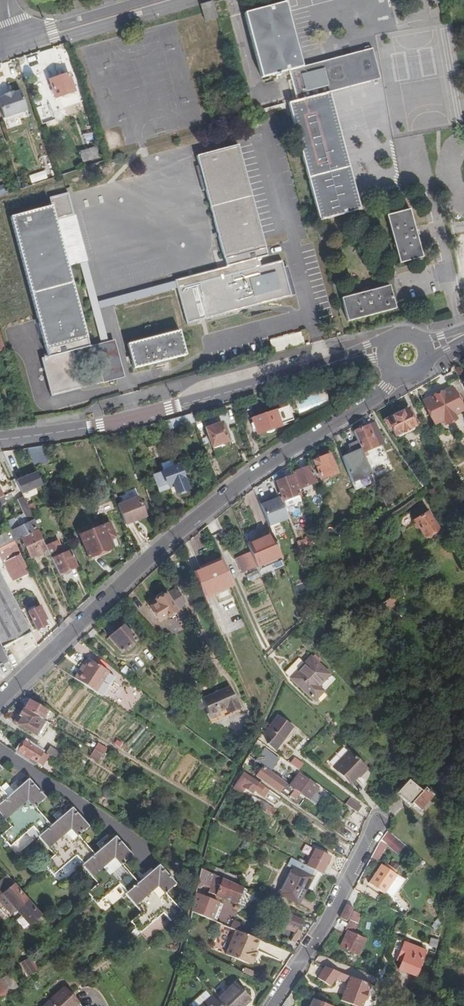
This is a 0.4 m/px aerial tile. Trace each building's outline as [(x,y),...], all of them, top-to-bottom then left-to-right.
[(217,17),(213,1),(201,5),(203,13),(205,21),(217,17)] [(263,78),(290,71),(304,67),(286,2),(245,13),(263,78)] [(298,101),(330,92),(382,79),(374,49),(304,67),(290,71),(298,101)] [(75,94),(68,75),(50,82),(56,100),(75,94)] [(20,92),(13,95),(13,93),(4,96),(5,97),(0,99),(0,107),(4,120),(27,112),(20,92)] [(359,199),(330,92),(298,101),(290,103),(321,220),(362,209),(359,199)] [(55,111),(48,109),(46,123),(53,124),(55,111)] [(226,267),(228,267),(259,258),(258,258),(267,255),(265,248),(238,146),(196,157),(198,165),(196,166),(202,190),(205,190),(224,259),(226,267)] [(98,156),(95,149),(80,154),(82,162),(98,156)] [(45,171),(29,176),(32,183),(47,178),(45,171)] [(52,396),(83,388),(73,349),(89,345),(87,339),(68,266),(55,219),(74,214),(69,193),(50,198),(52,206),(10,216),(37,319),(45,350),(47,356),(42,357),(52,396)] [(411,209),(389,215),(401,263),(424,257),(411,209)] [(55,219),(68,266),(80,263),(87,261),(88,261),(76,214),(74,214),(55,219)] [(261,267),(259,258),(228,267),(230,275),(196,284),(180,289),(189,325),(202,321),(206,320),(290,297),(281,261),(261,267)] [(114,305),(180,289),(177,280),(98,302),(87,261),(80,263),(101,342),(109,340),(100,309),(114,305)] [(177,280),(180,289),(196,284),(230,275),(228,267),(226,267),(177,280)] [(123,288),(125,294),(145,288),(143,281),(123,288)] [(391,286),(342,299),(348,321),(397,308),(391,286)] [(177,330),(124,344),(128,359),(131,370),(170,360),(184,356),(177,330)] [(301,332),(270,340),(273,351),(304,343),(301,332)] [(94,344),(104,383),(124,377),(114,339),(109,340),(101,342),(94,344)] [(454,397),(461,395),(462,394),(456,381),(448,385),(450,390),(423,402),(433,424),(443,421),(445,425),(455,421),(452,416),(461,412),(454,397)] [(290,408),(284,410),(289,425),(295,423),(290,408)] [(289,425),(284,410),(253,420),(259,436),(282,429),(282,427),(289,425)] [(411,419),(407,411),(384,421),(388,430),(390,429),(394,438),(414,429),(410,420),(411,419)] [(166,420),(169,428),(195,421),(194,417),(193,413),(166,420)] [(374,424),(354,433),(357,441),(371,474),(372,478),(379,476),(378,472),(384,469),(375,449),(381,446),(383,446),(374,424)] [(227,425),(209,432),(215,449),(233,442),(227,425)] [(148,444),(155,442),(153,429),(145,430),(148,444)] [(371,474),(357,441),(347,446),(351,455),(343,458),(352,482),(371,474)] [(47,445),(35,447),(40,462),(52,458),(47,445)] [(379,476),(372,478),(373,480),(392,472),(381,446),(375,449),(384,469),(378,472),(379,476)] [(337,474),(330,456),(315,462),(322,480),(337,474)] [(159,494),(167,491),(166,485),(171,483),(173,489),(175,494),(187,490),(176,462),(159,468),(162,474),(153,478),(159,494)] [(317,483),(311,467),(294,473),(300,489),(317,483)] [(49,483),(44,471),(23,479),(27,491),(49,483)] [(285,502),(282,503),(284,509),(303,503),(292,477),(277,483),(285,502)] [(0,485),(0,499),(2,505),(12,501),(3,483),(1,484),(0,485)] [(121,503),(128,524),(150,517),(143,496),(121,503)] [(13,528),(18,538),(25,535),(42,528),(30,497),(24,499),(29,512),(26,517),(17,516),(9,520),(13,528)] [(269,501),(261,505),(269,526),(288,519),(284,509),(282,503),(281,499),(274,501),(270,503),(269,501)] [(425,538),(438,530),(423,505),(409,514),(425,538)] [(118,536),(112,523),(83,536),(92,557),(115,548),(111,539),(118,536)] [(0,535),(0,547),(18,538),(13,528),(0,535)] [(49,544),(42,528),(25,535),(33,555),(45,549),(48,555),(52,553),(49,544)] [(273,535),(248,545),(251,552),(257,566),(260,572),(283,561),(273,535)] [(1,559),(22,548),(18,538),(0,547),(0,558),(1,559)] [(52,553),(61,574),(79,566),(73,550),(66,553),(61,540),(49,544),(52,553)] [(297,542),(300,549),(307,546),(305,540),(297,542)] [(257,566),(251,552),(237,558),(243,572),(257,566)] [(22,563),(19,556),(4,563),(14,581),(29,574),(25,566),(21,568),(19,565),(22,563)] [(212,595),(232,586),(221,559),(200,568),(201,570),(194,574),(205,600),(213,597),(212,595)] [(260,572),(262,576),(285,566),(283,561),(260,572)] [(3,647),(30,634),(0,576),(0,642),(3,647)] [(405,603),(411,599),(403,584),(397,587),(405,603)] [(384,600),(380,603),(384,610),(402,600),(398,592),(384,600)] [(176,613),(186,607),(180,593),(170,600),(167,595),(162,594),(157,598),(156,602),(157,604),(150,609),(159,624),(168,619),(170,621),(178,617),(176,613)] [(46,619),(40,606),(29,611),(37,630),(45,626),(43,620),(46,619)] [(254,616),(260,628),(278,620),(272,608),(254,616)] [(137,643),(125,628),(110,640),(122,655),(137,643)] [(329,677),(311,657),(289,677),(312,702),(321,693),(316,688),(329,677)] [(80,671),(74,679),(95,693),(108,673),(90,660),(82,672),(80,671)] [(120,672),(128,679),(133,673),(126,667),(120,672)] [(239,707),(230,687),(204,699),(212,719),(220,715),(219,712),(227,708),(229,711),(239,707)] [(25,709),(45,721),(46,722),(50,714),(29,702),(25,709)] [(25,709),(21,716),(19,716),(15,723),(36,736),(45,721),(25,709)] [(292,727),(279,715),(269,728),(275,734),(268,743),(275,748),(292,727)] [(44,765),(49,756),(46,754),(25,741),(19,751),(37,763),(38,761),(44,765)] [(46,754),(49,756),(58,762),(63,754),(51,746),(46,754)] [(97,752),(105,756),(108,751),(100,746),(97,752)] [(256,761),(264,767),(270,771),(279,759),(265,748),(256,761)] [(390,756),(398,766),(407,757),(399,748),(390,756)] [(101,762),(105,756),(97,752),(93,758),(101,762)] [(366,769),(349,753),(335,768),(351,784),(366,769)] [(293,757),(289,763),(298,769),(301,764),(293,757)] [(295,800),(300,794),(291,787),(270,771),(264,767),(257,775),(288,798),(289,797),(295,800)] [(277,776),(282,780),(289,771),(284,767),(277,776)] [(266,788),(246,774),(242,779),(244,781),(242,784),(255,794),(257,790),(263,793),(266,788)] [(300,794),(316,805),(322,796),(314,790),(316,787),(300,774),(291,787),(300,794)] [(11,829),(0,838),(10,850),(33,830),(40,838),(38,839),(54,858),(44,867),(53,878),(77,858),(83,866),(81,868),(98,887),(88,895),(97,907),(120,887),(127,895),(125,897),(142,916),(131,925),(141,936),(163,916),(170,924),(180,915),(163,896),(173,887),(157,868),(136,885),(120,867),(131,857),(115,839),(95,856),(78,837),(88,828),(72,809),(51,827),(35,808),(46,799),(29,780),(15,792),(7,784),(1,790),(0,788),(0,817),(11,829)] [(422,794),(409,782),(397,795),(410,808),(413,805),(421,812),(433,798),(425,791),(422,794)] [(260,810),(273,817),(276,810),(253,797),(249,804),(252,805),(260,810)] [(347,806),(357,813),(362,807),(352,799),(347,806)] [(260,810),(252,805),(251,807),(252,808),(251,812),(256,815),(260,810)] [(387,845),(400,858),(409,848),(390,830),(381,840),(387,845)] [(343,850),(347,844),(335,835),(330,841),(343,850)] [(247,850),(251,842),(247,839),(243,848),(247,850)] [(387,845),(381,840),(372,858),(379,861),(387,845)] [(317,851),(308,867),(317,872),(322,875),(331,858),(317,851)] [(299,905),(308,889),(313,892),(322,875),(317,872),(308,867),(291,859),(287,867),(292,869),(279,894),(299,905)] [(369,886),(385,897),(390,890),(397,895),(405,884),(383,868),(369,886)] [(242,888),(215,876),(209,892),(236,903),(242,888)] [(9,877),(0,885),(0,891),(1,892),(0,893),(0,901),(13,916),(19,912),(31,926),(44,916),(9,877)] [(207,889),(210,880),(204,877),(200,887),(207,889)] [(390,890),(385,897),(392,902),(397,895),(390,890)] [(220,903),(205,897),(196,893),(193,911),(214,920),(220,903)] [(347,923),(353,909),(347,906),(340,919),(347,923)] [(362,910),(354,907),(353,909),(344,930),(347,932),(353,934),(362,910)] [(305,921),(284,911),(280,920),(302,930),(305,921)] [(256,951),(262,939),(238,930),(228,955),(251,964),(252,963),(254,964),(258,953),(256,951)] [(364,939),(353,934),(347,932),(339,948),(357,956),(364,939)] [(429,946),(437,948),(439,939),(431,938),(429,946)] [(403,944),(398,956),(403,959),(401,963),(399,970),(414,976),(424,952),(403,944)] [(29,958),(18,965),(26,978),(37,973),(29,958)] [(373,986),(326,968),(319,980),(331,988),(336,980),(349,985),(348,988),(350,989),(348,994),(346,993),(342,1003),(352,1005),(365,1005),(365,1004),(368,1005),(372,995),(370,994),(373,986)] [(245,974),(255,977),(256,972),(247,969),(245,974)] [(9,997),(19,988),(11,974),(0,980),(0,982),(9,997)] [(2,999),(8,998),(9,997),(0,982),(0,996),(2,999)] [(250,1000),(235,983),(218,999),(224,1005),(245,1005),(250,1000)] [(67,990),(48,1005),(81,1005),(67,990)] [(210,990),(192,1005),(199,1005),(213,994),(210,990)] [(199,1005),(224,1005),(218,999),(213,994),(199,1005)]
